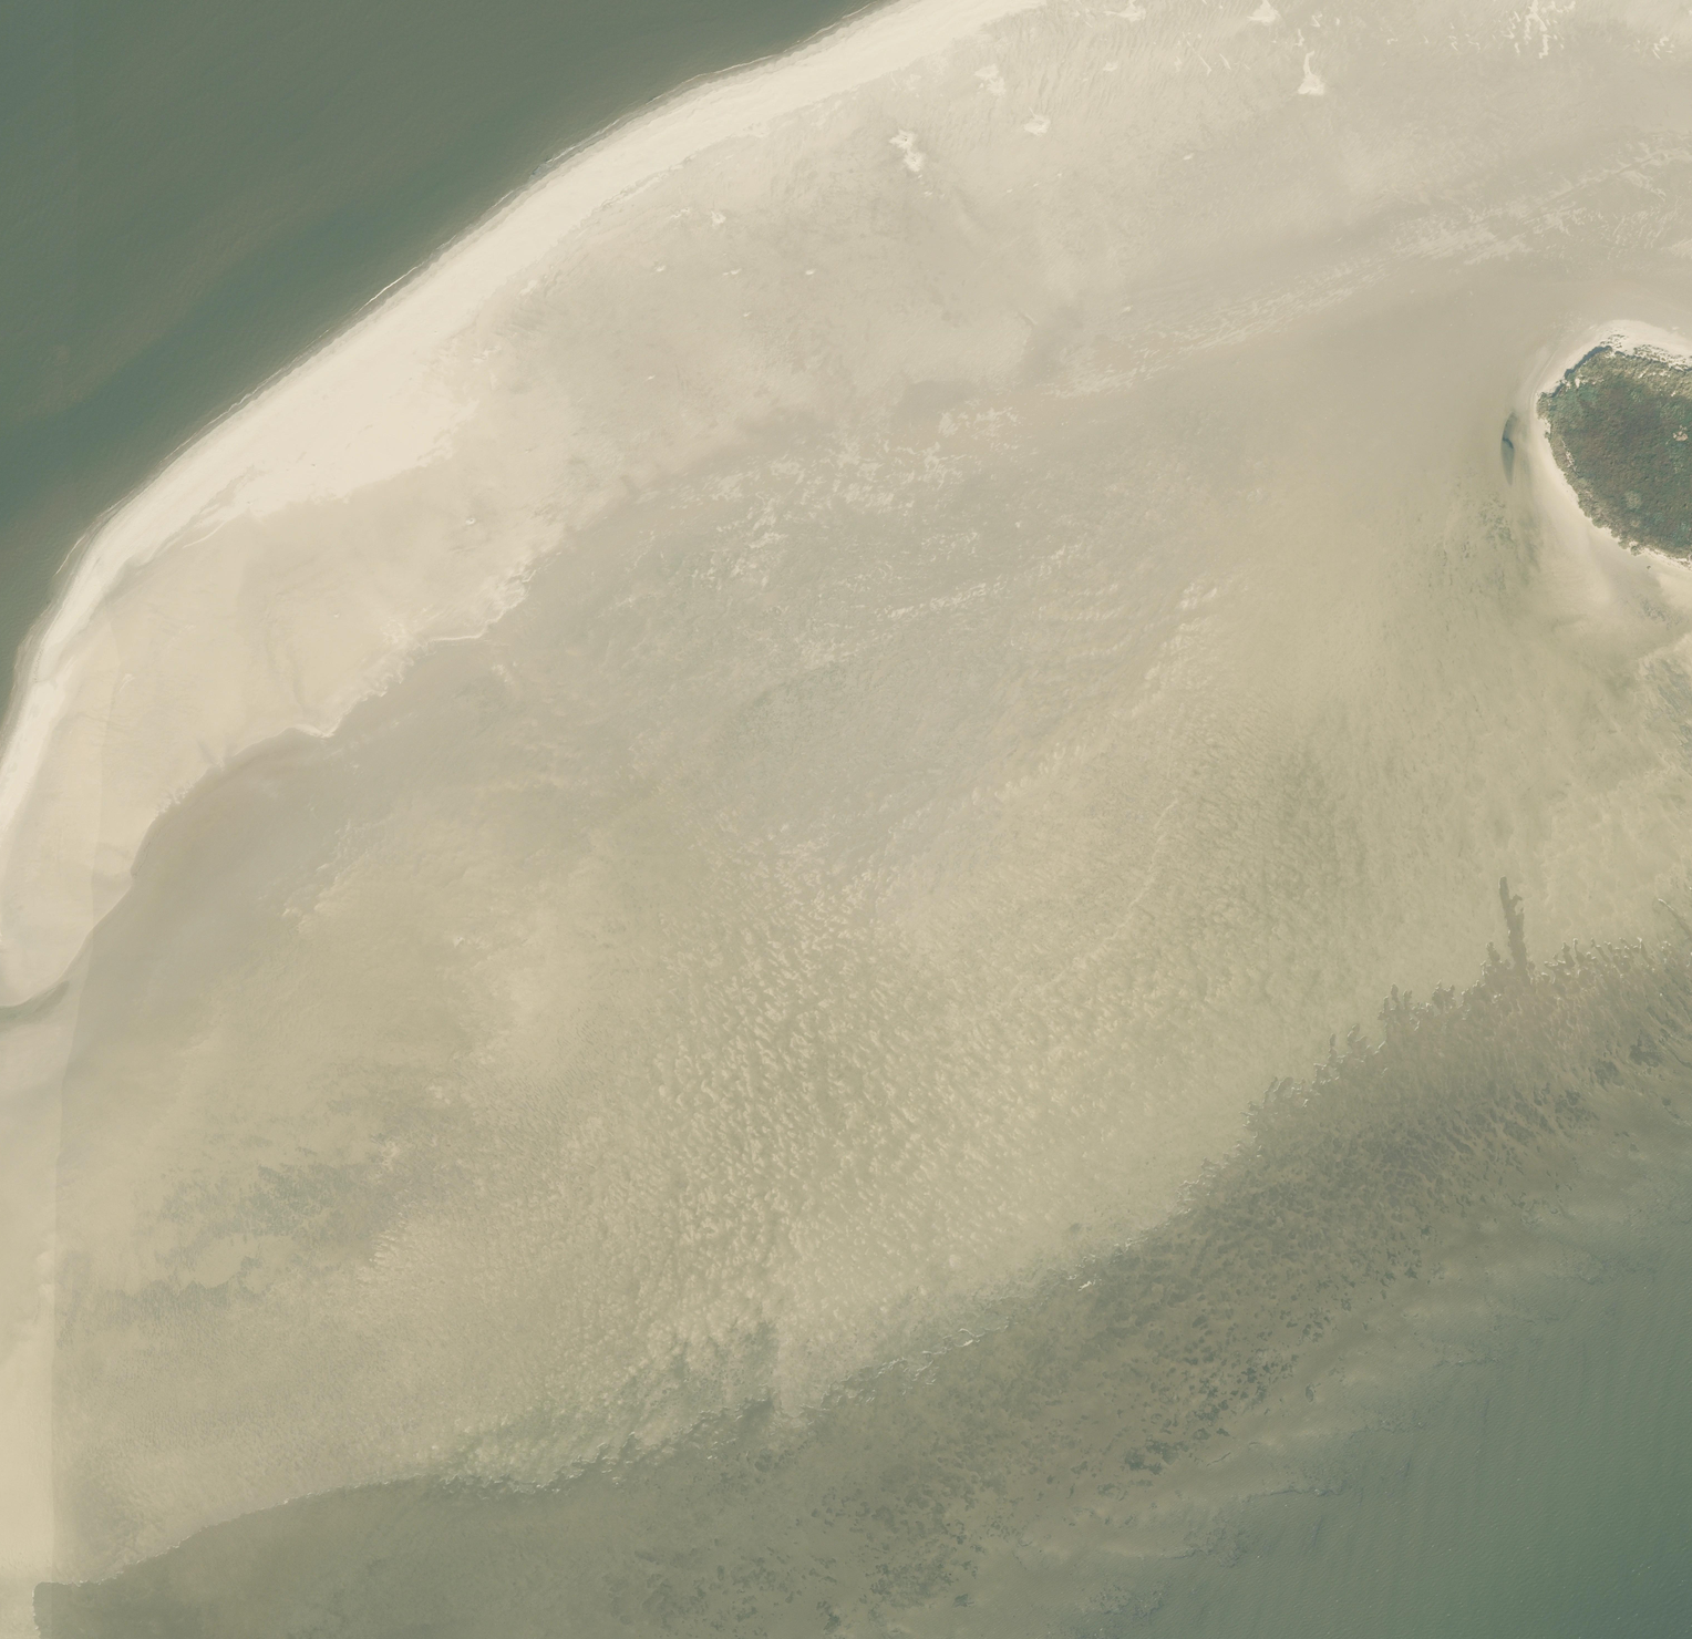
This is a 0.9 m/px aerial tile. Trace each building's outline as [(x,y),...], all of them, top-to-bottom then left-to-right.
[(1571,1541),(1566,1537),(1552,1551),(1557,1555),(1571,1541)]
